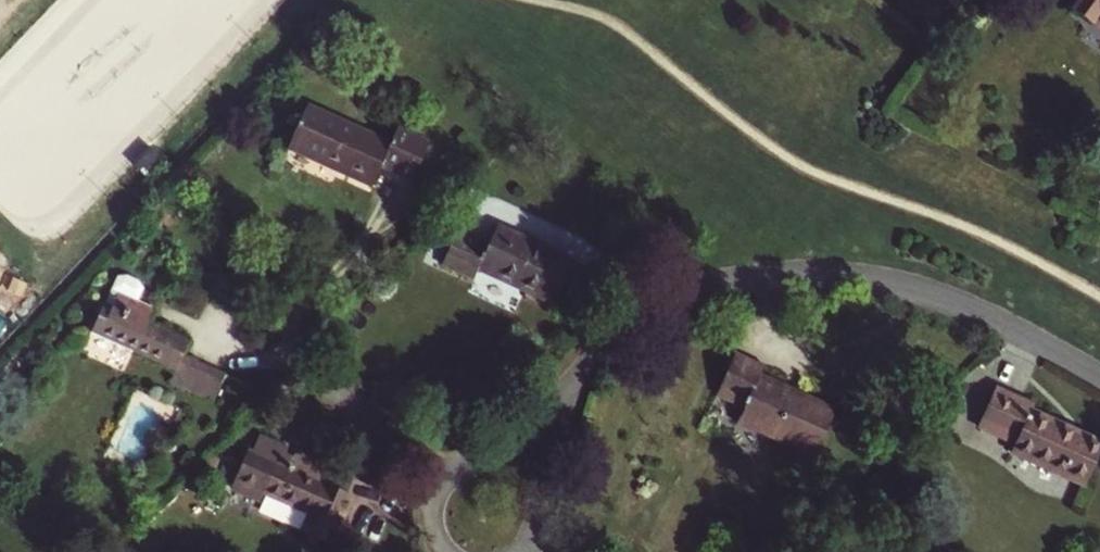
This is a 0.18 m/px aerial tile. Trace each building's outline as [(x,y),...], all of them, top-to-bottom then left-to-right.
[(1071,5),(1075,8),(1073,11),(1091,25),(1094,22),(1099,27),(1099,0),(1075,0),(1071,5)] [(389,146),(307,108),(290,143),(341,166),(338,172),(373,187),(382,166),(413,180),(429,146),(396,130),(389,146)] [(286,152),(337,174),(338,172),(341,166),(290,143),(286,152)] [(575,263),(498,227),(486,252),(455,238),(441,266),(474,281),(478,271),(556,306),(575,263)] [(214,402),(226,375),(185,357),(190,345),(148,325),(155,311),(118,295),(113,307),(104,303),(91,333),(177,371),(172,383),(214,402)] [(737,424),(772,439),(769,445),(798,458),(804,454),(815,459),(837,410),(797,391),(763,376),(767,367),(736,353),(717,396),(744,408),(737,424)] [(1019,401),(994,389),(977,429),(1014,446),(1011,453),(1086,487),(1099,455),(1099,443),(1031,412),(1033,407),(1019,401)] [(353,496),(322,482),(330,465),(298,450),(290,467),(278,462),(264,492),(310,513),(302,531),(331,545),(337,531),(353,496)]
